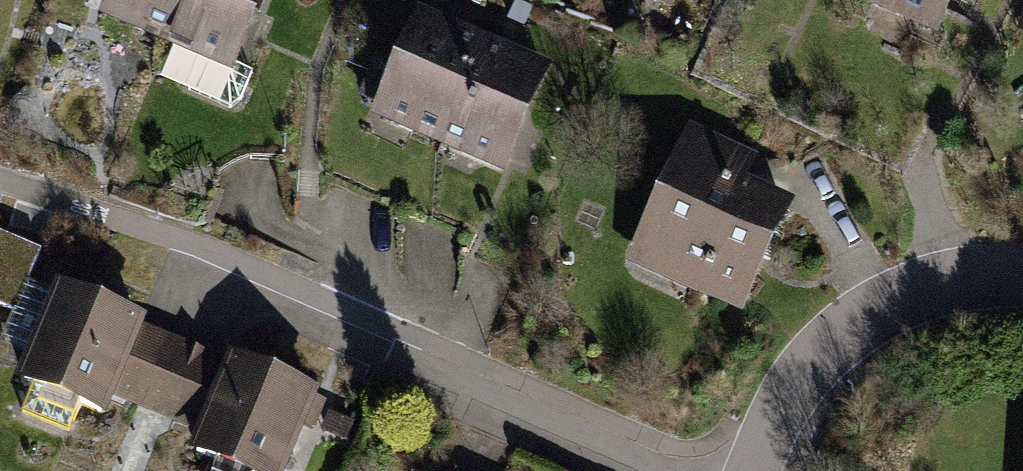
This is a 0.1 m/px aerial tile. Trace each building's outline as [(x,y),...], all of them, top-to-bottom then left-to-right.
[(174,0),(105,0),(94,27),(154,50),(174,0)] [(154,50),(230,81),(262,0),(174,0),(154,50)] [(937,38),(953,0),(848,0),(937,38)] [(367,122),(431,149),(478,37),(414,11),(367,122)] [(552,68),(478,37),(431,149),(505,180),(552,68)] [(745,321),(793,200),(743,181),(754,155),(689,130),(631,276),(745,321)] [(0,235),(0,305),(15,311),(40,251),(0,235)] [(102,305),(58,287),(18,386),(107,422),(118,397),(159,413),(189,340),(102,305)] [(159,413),(198,429),(187,455),(228,470),(291,470),(322,395),(273,375),(189,340),(159,413)] [(330,413),(321,432),(346,443),(354,424),(330,413)]
